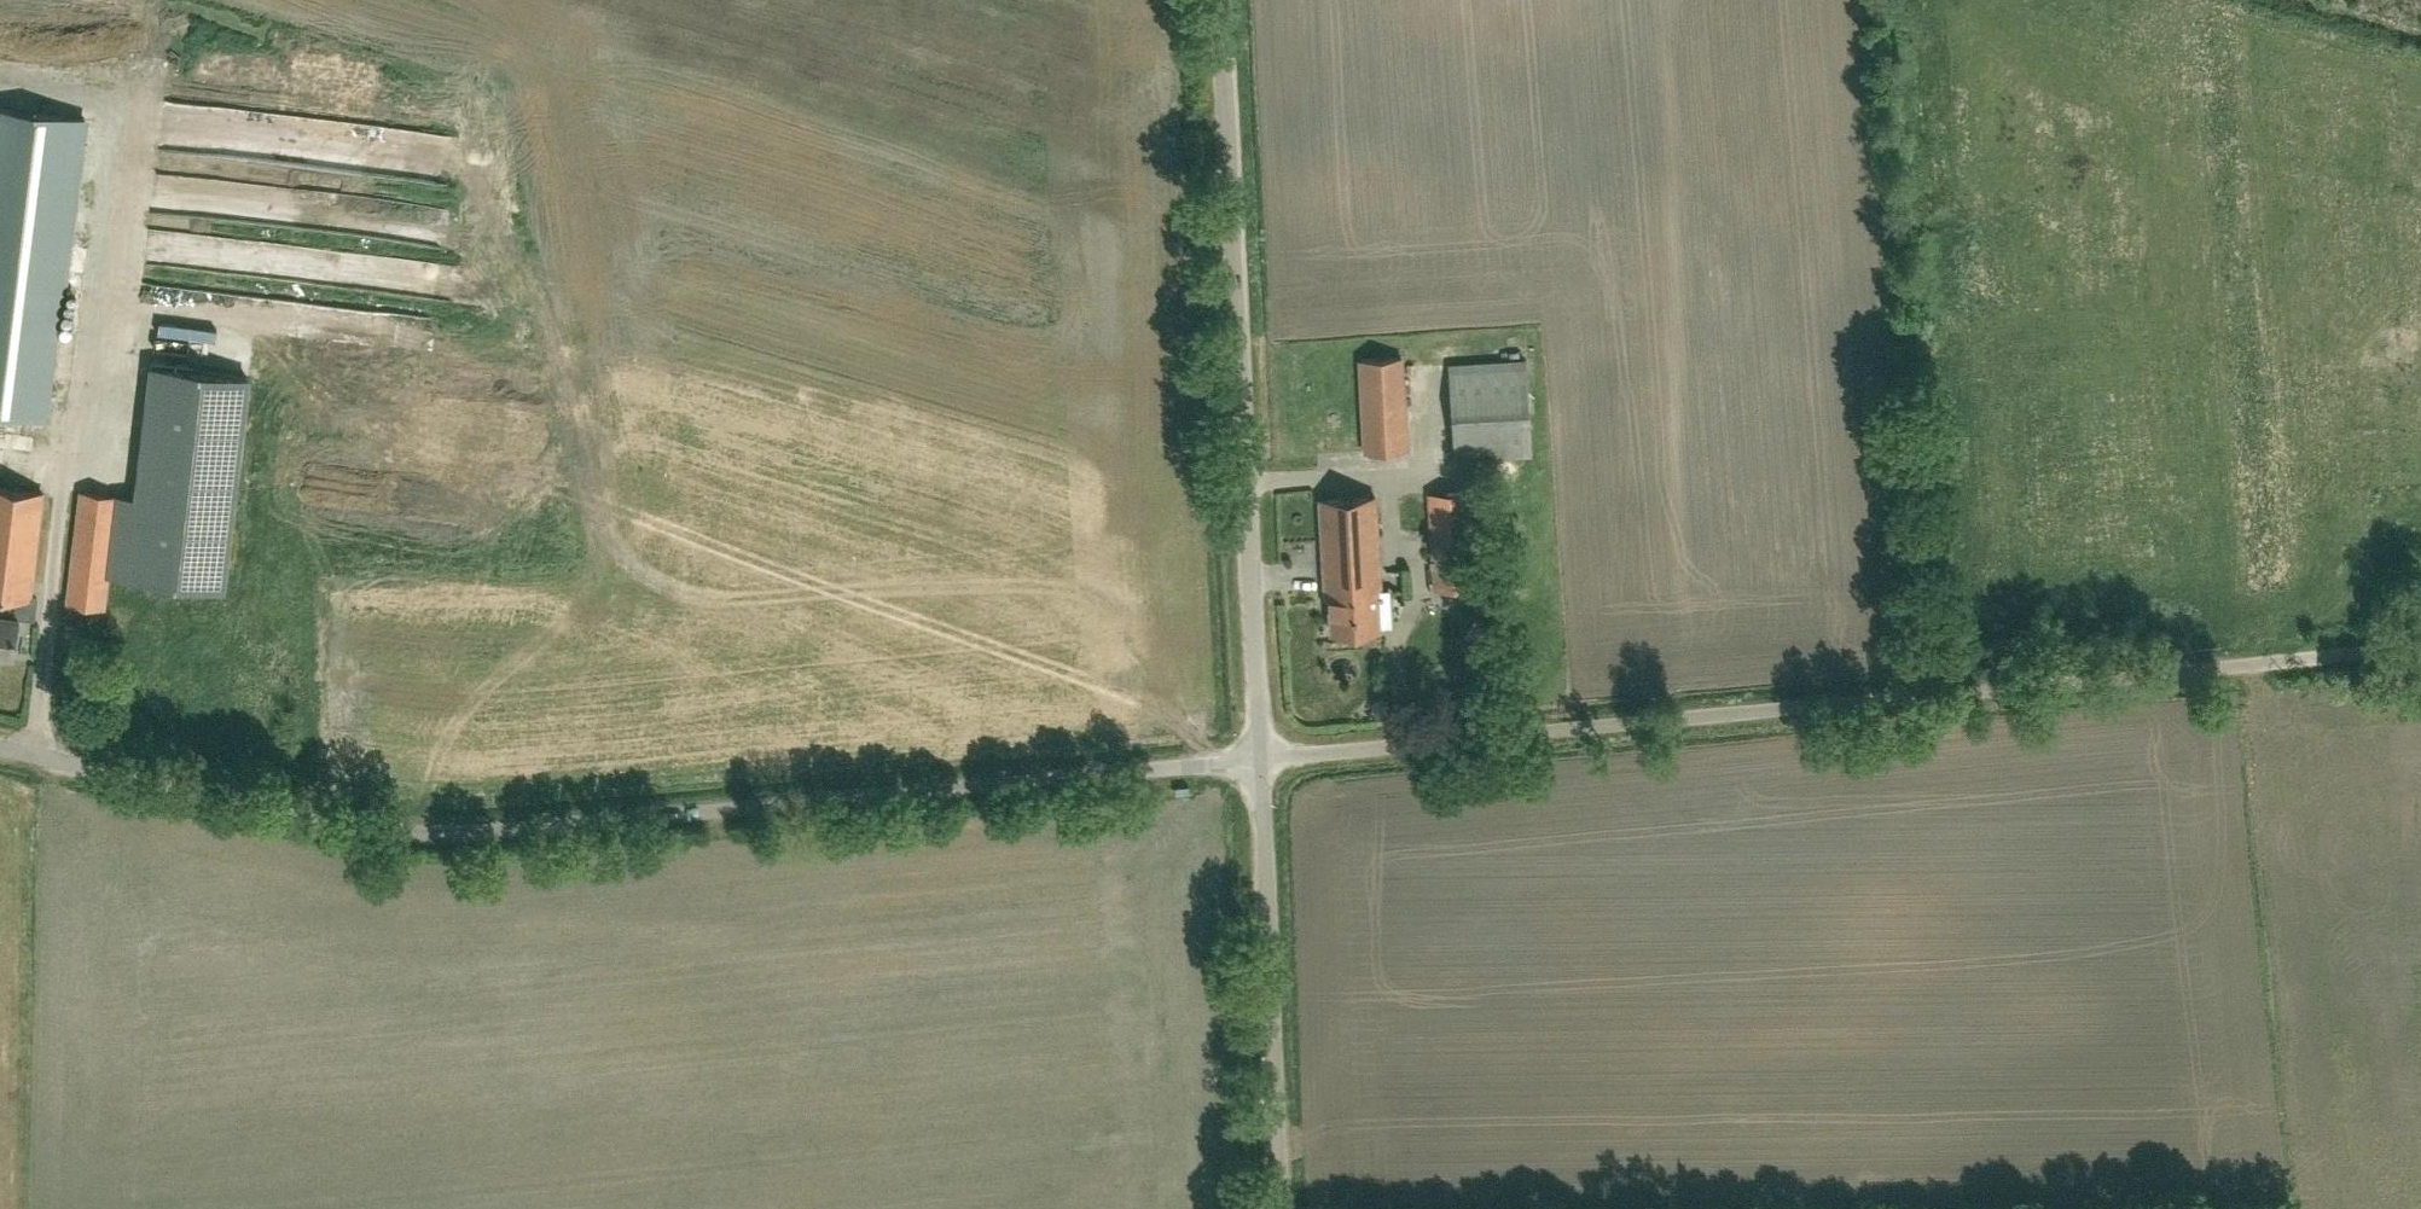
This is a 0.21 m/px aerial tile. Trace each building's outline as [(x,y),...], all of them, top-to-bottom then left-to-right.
[(50,417),(84,118),(0,108),(0,411),(50,417)] [(1360,358),(1365,451),(1407,449),(1402,356),(1360,358)] [(1455,461),(1532,457),(1527,364),(1450,368),(1455,461)] [(69,604),(105,608),(109,577),(109,574),(224,588),(249,378),(153,367),(137,498),(118,496),(85,492),(82,491),(69,604)] [(14,653),(19,616),(9,614),(11,597),(30,599),(42,493),(0,488),(0,652),(14,653)] [(1475,587),(1469,491),(1429,493),(1434,589),(1475,587)] [(1388,587),(1380,587),(1375,496),(1319,500),(1325,595),(1329,595),(1331,631),(1379,629),(1379,624),(1390,623),(1388,587)] [(1463,633),(1489,650),(1503,630),(1477,613),(1463,633)]
